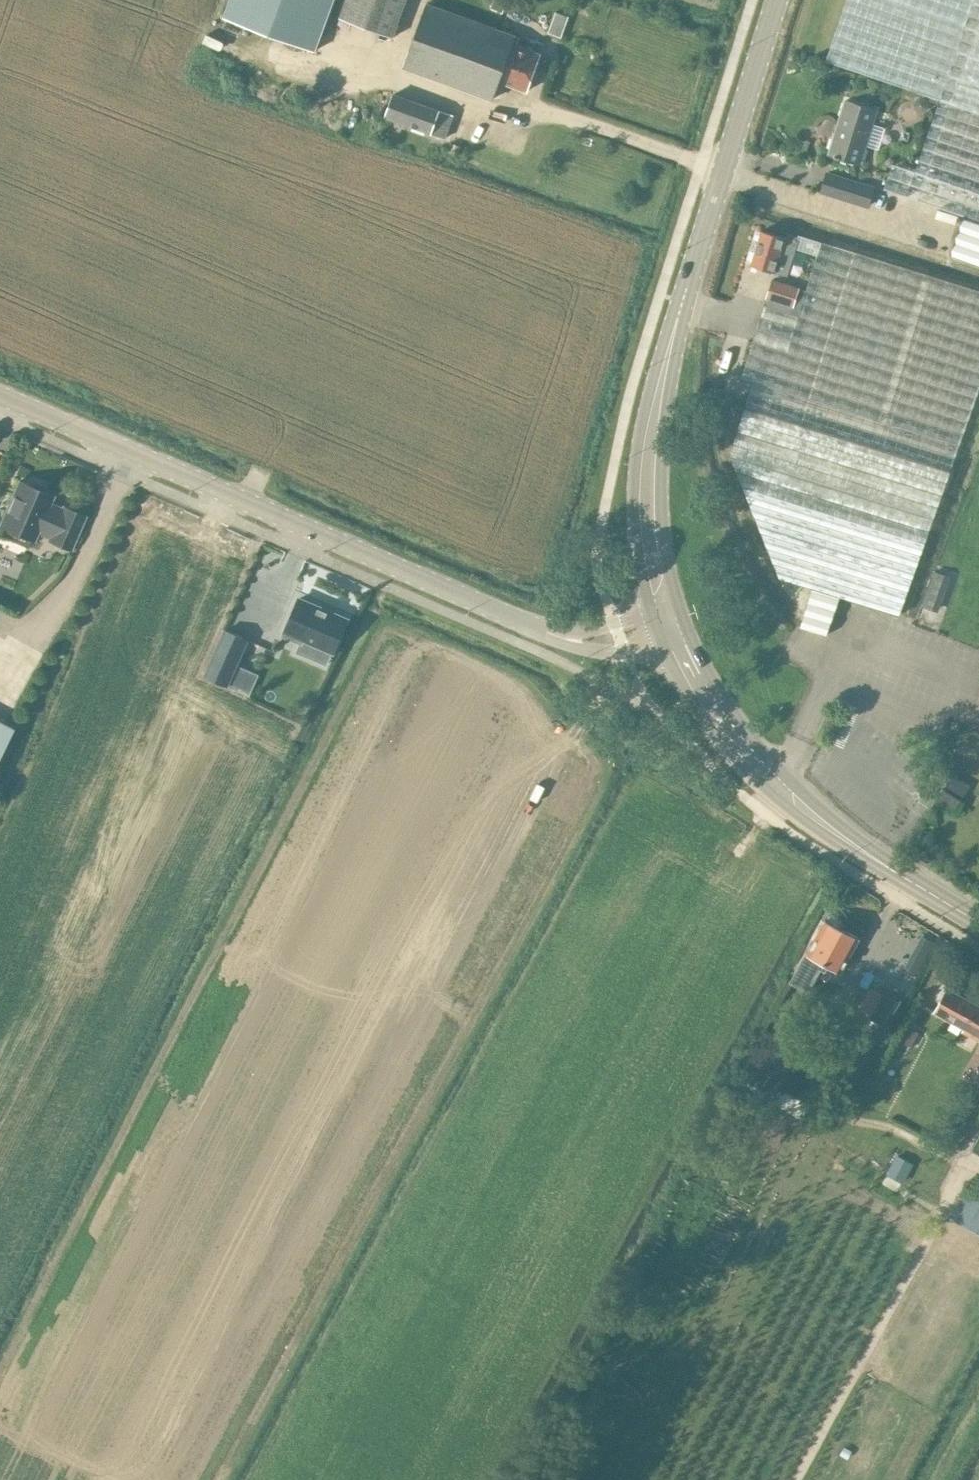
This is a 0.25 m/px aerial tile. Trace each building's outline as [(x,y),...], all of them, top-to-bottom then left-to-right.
[(224,17),(314,50),(332,0),(230,0),(224,17)] [(406,0),(346,0),(340,16),(393,36),(406,0)] [(825,60),(939,99),(915,170),(892,163),(888,176),(879,173),(875,184),(884,187),(884,188),(961,214),(978,220),(978,0),(846,0),(825,60)] [(541,52),(518,43),(520,36),(427,2),(404,65),(492,98),(499,78),(527,89),(541,52)] [(562,35),(569,14),(556,9),(548,30),(562,35)] [(444,137),(453,115),(394,93),(386,116),(444,137)] [(861,161),(876,107),(846,99),(830,153),(861,161)] [(827,174),(822,190),(854,200),(859,183),(827,174)] [(962,216),(950,253),(978,263),(978,222),(962,216)] [(787,277),(799,242),(762,230),(751,265),(787,277)] [(741,377),(753,381),(956,452),(978,386),(978,289),(821,240),(806,290),(798,287),(772,279),(772,281),(768,280),(764,292),(768,293),(767,297),(793,304),(791,312),(764,304),(741,377)] [(753,381),(730,454),(780,577),(812,587),(805,612),(803,619),(800,626),(826,635),(839,596),(899,614),(919,558),(956,452),(753,381)] [(19,480),(0,525),(33,539),(37,530),(50,536),(49,539),(71,548),(85,515),(63,506),(62,509),(49,503),(52,495),(45,491),(43,487),(39,484),(36,483),(31,482),(27,484),(19,480)] [(921,609),(936,615),(949,580),(933,574),(921,609)] [(299,598),(283,635),(301,642),(297,651),(326,663),(331,650),(333,651),(347,618),(299,598)] [(225,629),(205,675),(249,694),(258,674),(236,664),(247,639),(225,629)] [(13,729),(0,722),(0,752),(13,729)] [(952,774),(945,784),(963,796),(969,785),(952,774)] [(942,788),(937,797),(955,808),(960,800),(942,788)] [(729,820),(724,830),(737,838),(743,828),(729,820)] [(825,918),(806,952),(823,961),(824,962),(841,971),(860,937),(841,927),(843,922),(843,919),(833,913),(829,915),(827,919),(825,918)] [(906,965),(917,971),(933,941),(923,935),(906,965)] [(935,1010),(965,1027),(963,1029),(978,1038),(978,1007),(946,989),(935,1010)] [(869,1017),(883,1024),(896,1001),(882,993),(869,1017)] [(906,1025),(899,1039),(910,1045),(918,1032),(906,1025)] [(964,1188),(951,1210),(978,1225),(978,1196),(964,1188)]
